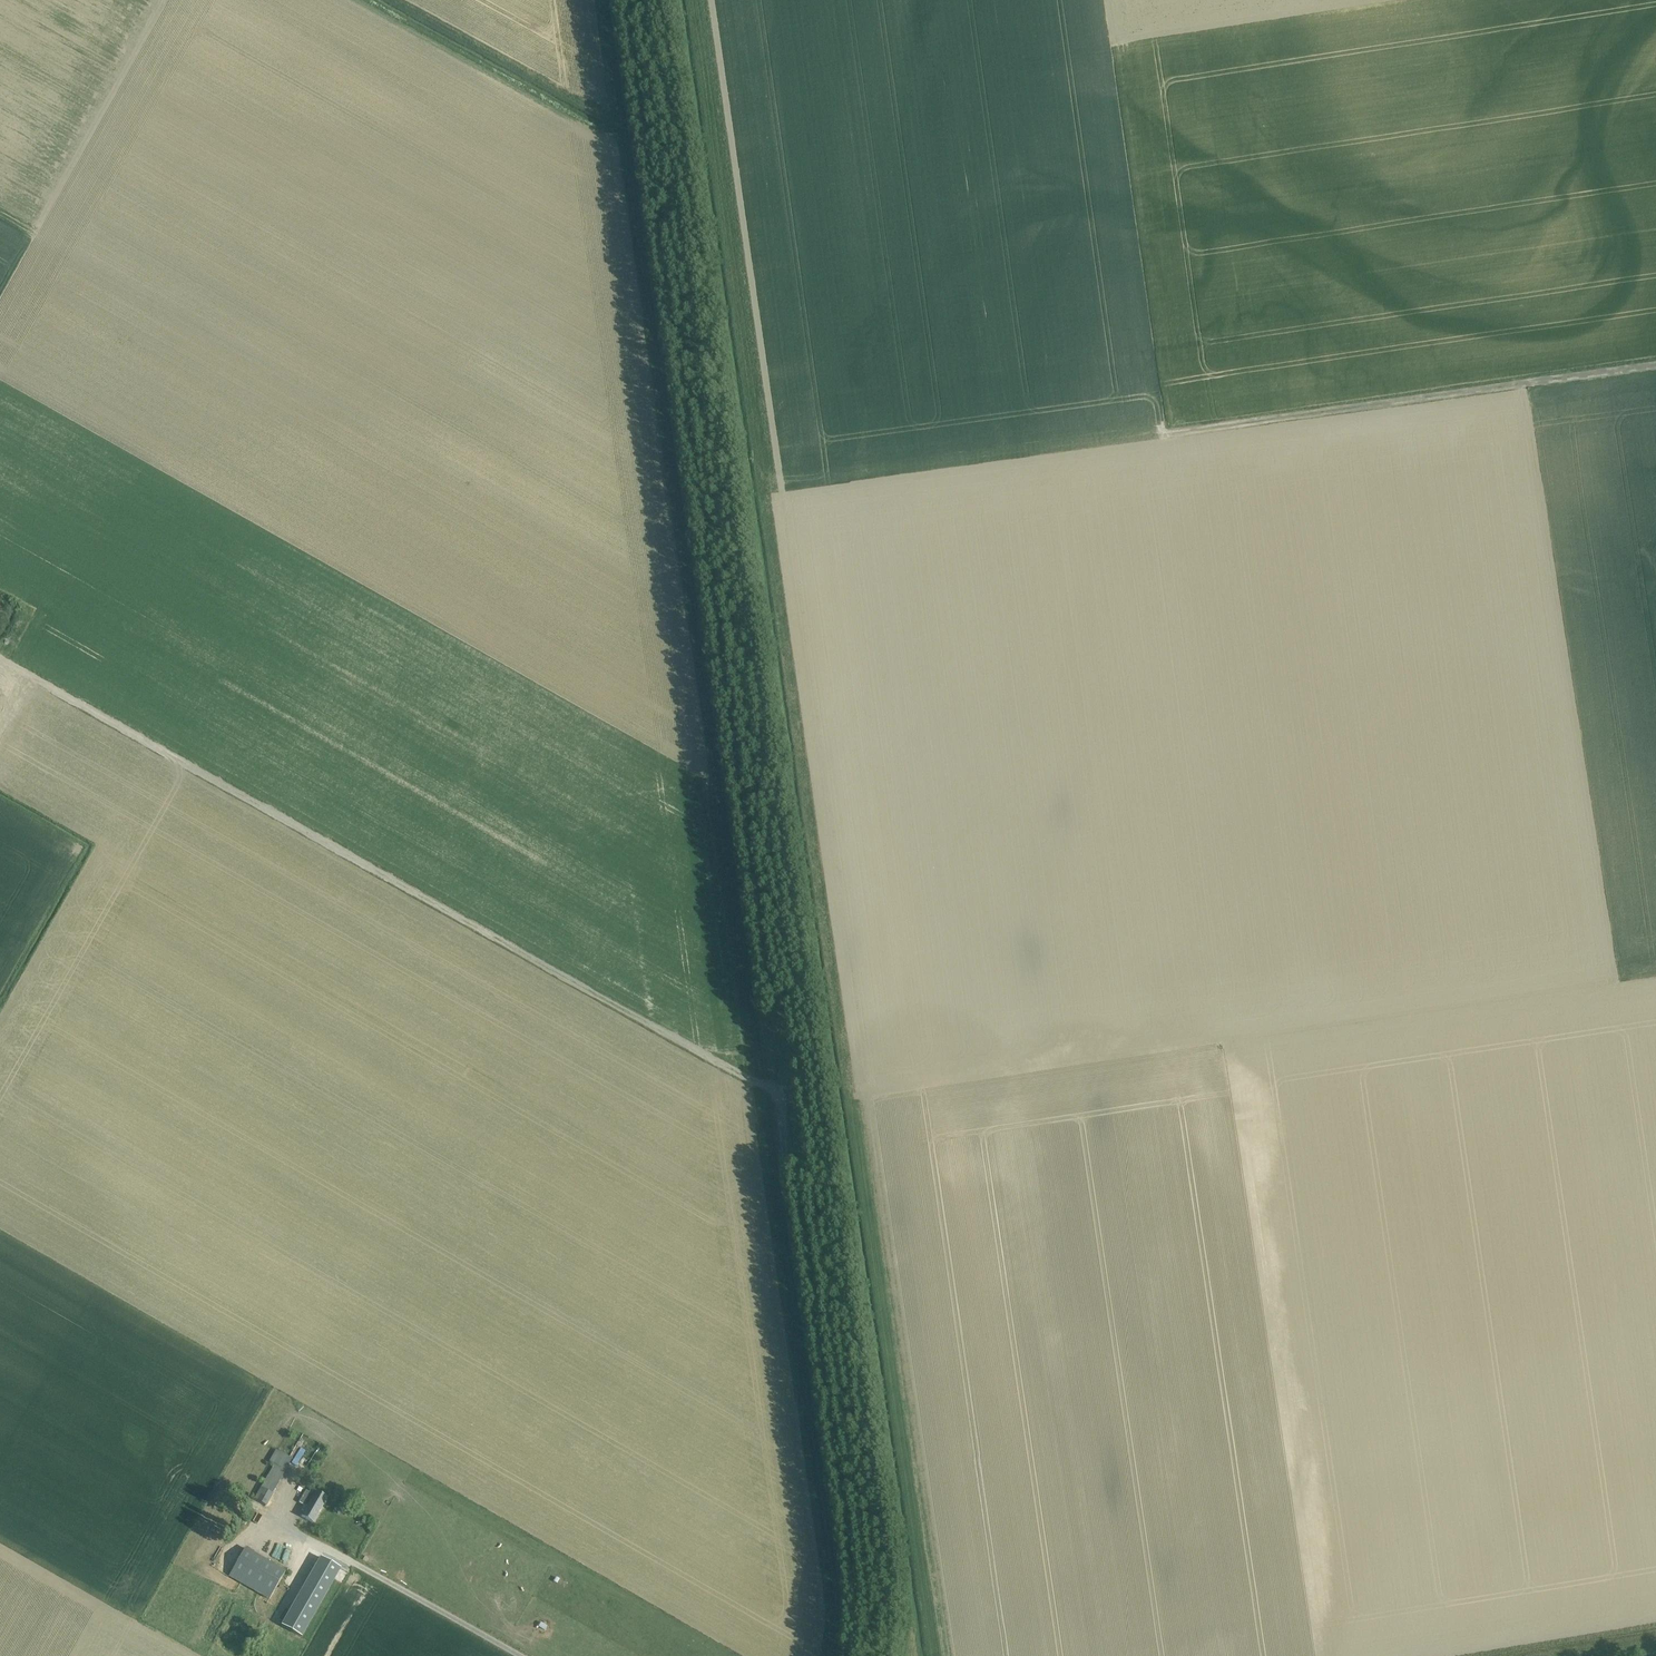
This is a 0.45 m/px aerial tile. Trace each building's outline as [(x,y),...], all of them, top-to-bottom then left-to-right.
[(266,1506),(292,1460),(276,1451),(269,1463),(273,1466),(261,1488),(254,1499),(266,1506)] [(300,1516),(313,1524),(328,1498),(316,1492),(314,1496),(306,1491),(299,1503),(307,1507),(303,1516),(301,1515),(300,1516)] [(229,1576),(269,1600),(285,1572),(245,1549),(229,1576)] [(319,1606),(340,1570),(321,1558),(300,1595),(282,1626),(301,1637),(319,1606)] [(507,1595),(504,1601),(512,1605),(514,1599),(507,1595)]
